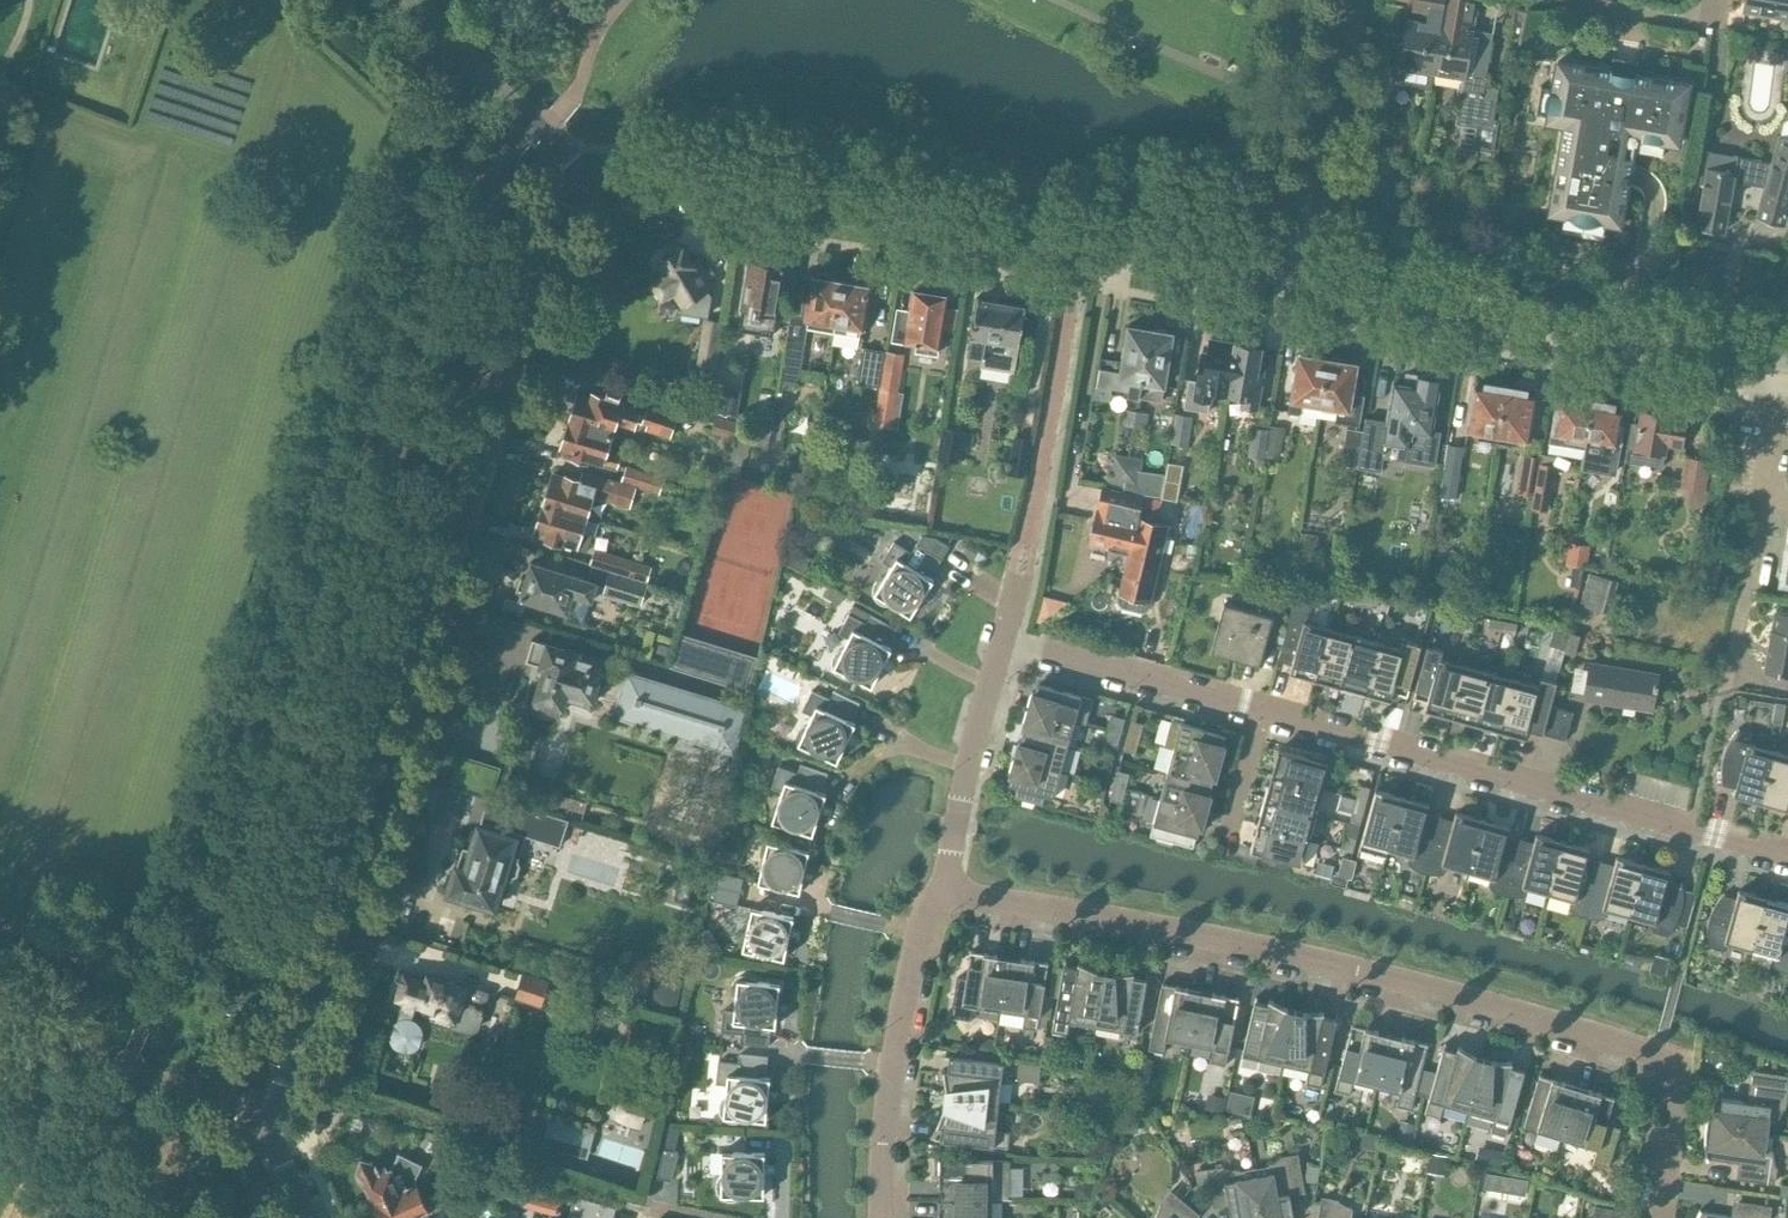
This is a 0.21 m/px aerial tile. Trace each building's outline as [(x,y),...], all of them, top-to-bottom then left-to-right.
[(1446,0),(1413,0),(1411,9),(1428,12),(1426,21),(1420,19),(1419,21),(1408,19),(1401,68),(1433,73),(1446,0)] [(1433,73),(1464,79),(1456,124),(1477,127),(1473,149),(1494,153),(1500,119),(1494,118),(1499,88),(1483,86),(1492,33),(1474,30),(1467,29),(1472,0),(1446,0),(1433,73)] [(1744,23),(1745,24),(1747,12),(1787,19),(1787,0),(1748,0),(1744,23)] [(1689,83),(1636,74),(1635,73),(1634,74),(1612,70),(1558,60),(1553,88),(1542,86),(1542,85),(1540,85),(1535,114),(1537,114),(1548,116),(1547,121),(1565,124),(1550,212),(1564,215),(1562,226),(1561,226),(1561,228),(1604,235),(1605,233),(1604,233),(1606,222),(1620,224),(1633,149),(1664,154),(1664,153),(1665,141),(1679,144),(1689,83)] [(1762,163),(1762,160),(1706,151),(1700,184),(1705,185),(1698,226),(1725,230),(1734,177),(1747,179),(1748,176),(1767,180),(1757,218),(1783,225),(1787,207),(1787,118),(1784,120),(1780,136),(1779,136),(1771,165),(1762,163)] [(711,296),(708,290),(714,285),(709,277),(715,274),(711,268),(706,270),(699,258),(694,261),(684,247),(658,263),(664,272),(652,280),(663,297),(674,290),(684,304),(683,312),(708,316),(711,296)] [(776,315),(784,265),(751,259),(739,329),(772,334),(776,315)] [(834,324),(842,280),(831,278),(832,276),(829,272),(821,271),(817,273),(817,276),(814,276),(807,319),(809,319),(807,327),(823,330),(824,322),(834,324)] [(842,280),(834,324),(845,326),(844,333),(860,336),(862,328),(864,328),(871,285),(868,284),(869,282),(866,278),(857,277),(854,279),(854,282),(842,280)] [(937,353),(947,294),(942,294),(941,291),(932,289),(929,291),(914,289),(906,338),(918,341),(916,350),(937,353)] [(1014,371),(1025,305),(977,298),(968,354),(983,357),(981,365),(1014,371)] [(718,346),(721,322),(707,320),(699,365),(713,367),(716,345),(718,346)] [(1140,397),(1151,329),(1146,328),(1144,324),(1137,323),(1134,326),(1128,325),(1119,378),(1130,380),(1128,395),(1140,397)] [(1140,397),(1151,399),(1161,400),(1173,332),(1167,332),(1166,328),(1159,327),(1155,329),(1151,329),(1140,397)] [(805,342),(787,339),(780,384),(793,386),(800,375),(805,342)] [(1228,392),(1236,343),(1234,342),(1231,340),(1223,339),(1221,341),(1211,339),(1208,357),(1201,356),(1197,380),(1188,379),(1184,408),(1207,411),(1209,399),(1211,400),(1212,389),(1228,392)] [(1236,343),(1228,392),(1244,394),(1242,405),(1257,408),(1264,367),(1258,366),(1261,347),(1236,343)] [(886,351),(880,388),(898,391),(904,354),(886,351)] [(864,353),(859,382),(879,386),(884,357),(864,353)] [(1318,416),(1328,356),(1313,354),(1310,356),(1300,354),(1298,363),(1297,363),(1289,411),(1318,416)] [(1328,356),(1318,416),(1337,419),(1336,421),(1358,424),(1363,395),(1351,393),(1355,372),(1354,372),(1355,363),(1345,362),(1343,359),(1328,356)] [(1365,419),(1357,468),(1379,472),(1383,453),(1385,453),(1386,448),(1383,447),(1385,439),(1407,443),(1407,445),(1406,455),(1433,460),(1432,466),(1433,467),(1439,431),(1438,430),(1438,432),(1431,431),(1432,424),(1438,423),(1439,415),(1434,411),(1440,380),(1436,379),(1434,374),(1426,373),(1421,377),(1407,374),(1405,384),(1394,383),(1388,422),(1365,419)] [(1497,441),(1506,386),(1486,383),(1485,387),(1475,386),(1468,430),(1497,435),(1496,440),(1497,441)] [(741,388),(714,384),(710,412),(724,414),(723,417),(736,422),(736,420),(741,388)] [(1506,386),(1497,441),(1498,441),(1499,436),(1527,441),(1535,396),(1525,394),(1526,389),(1506,386)] [(578,393),(575,401),(572,403),(570,408),(572,411),(569,420),(612,434),(616,420),(635,426),(640,407),(608,397),(592,391),(590,397),(578,393)] [(1549,443),(1585,449),(1594,397),(1590,397),(1588,393),(1580,392),(1578,394),(1573,393),(1573,398),(1563,396),(1561,404),(1556,403),(1555,409),(1554,409),(1549,443)] [(650,395),(646,409),(644,414),(650,415),(646,428),(671,436),(681,405),(650,395)] [(1594,397),(1585,449),(1581,469),(1616,476),(1622,443),(1625,421),(1619,420),(1622,406),(1612,404),(1613,400),(1608,399),(1606,396),(1599,395),(1596,398),(1594,397)] [(1649,407),(1646,410),(1642,409),(1640,424),(1630,422),(1624,462),(1662,468),(1664,454),(1665,454),(1667,444),(1683,446),(1687,424),(1686,424),(1687,416),(1672,414),(1670,412),(1667,412),(1666,413),(1657,411),(1655,409),(1649,407)] [(1135,426),(1137,410),(1127,409),(1124,424),(1123,435),(1131,436),(1133,426),(1135,426)] [(1137,410),(1135,426),(1145,428),(1147,412),(1137,410)] [(1187,446),(1191,416),(1176,413),(1172,443),(1187,446)] [(736,422),(723,417),(715,416),(711,433),(735,440),(740,441),(743,429),(750,430),(751,423),(736,420),(736,422)] [(607,451),(612,434),(569,420),(567,428),(564,430),(562,436),(563,439),(561,448),(573,452),(572,456),(588,462),(589,458),(617,467),(620,456),(607,451)] [(1281,458),(1285,428),(1270,426),(1266,456),(1281,458)] [(972,432),(944,427),(939,458),(958,461),(961,446),(970,448),(972,432)] [(1269,429),(1254,427),(1249,456),(1264,459),(1269,429)] [(1362,431),(1361,430),(1347,428),(1341,463),(1357,466),(1362,431)] [(1458,477),(1462,443),(1449,441),(1444,475),(1458,477)] [(1525,454),(1519,492),(1535,495),(1535,493),(1541,457),(1525,454)] [(1126,483),(1130,457),(1116,455),(1112,481),(1126,483)] [(1685,455),(1680,488),(1691,489),(1688,505),(1706,507),(1709,492),(1705,491),(1710,459),(1685,455)] [(1130,457),(1126,483),(1138,485),(1142,459),(1130,457)] [(1558,459),(1541,457),(1535,493),(1552,496),(1558,459)] [(708,464),(699,478),(712,486),(721,472),(708,464)] [(637,487),(637,488),(660,495),(665,477),(626,465),(621,481),(621,482),(637,487)] [(553,472),(544,502),(586,516),(593,496),(630,508),(637,488),(637,487),(621,482),(621,481),(584,470),(582,478),(565,473),(564,475),(553,472)] [(1129,554),(1139,513),(1140,513),(1144,496),(1104,490),(1090,544),(1129,554)] [(544,502),(534,534),(541,536),(540,538),(562,545),(579,551),(581,547),(584,548),(588,549),(589,547),(592,537),(595,538),(600,520),(586,516),(544,502)] [(1141,513),(1140,513),(1139,513),(1129,554),(1118,599),(1122,605),(1142,610),(1149,606),(1169,523),(1140,517),(1141,513)] [(1402,539),(1400,550),(1430,554),(1432,544),(1402,539)] [(933,579),(924,573),(927,569),(932,572),(942,558),(917,542),(911,552),(894,541),(882,560),(891,566),(885,575),(881,577),(877,579),(874,583),(873,588),(873,593),(875,597),(878,601),(882,603),(887,604),(892,604),(911,615),(933,579)] [(1586,568),(1590,546),(1570,543),(1566,565),(1586,568)] [(596,549),(591,564),(600,567),(611,570),(611,569),(648,580),(652,566),(596,549)] [(792,550),(785,563),(804,572),(811,560),(792,550)] [(522,577),(518,591),(522,593),(521,597),(567,611),(566,617),(582,623),(590,599),(592,599),(592,598),(604,601),(606,595),(641,605),(648,580),(611,569),(611,570),(607,586),(597,583),(597,582),(596,582),(532,562),(527,579),(522,577)] [(600,567),(596,582),(597,582),(597,583),(607,586),(611,570),(600,567)] [(1589,572),(1581,605),(1610,613),(1618,579),(1589,572)] [(822,595),(840,605),(845,595),(827,585),(822,595)] [(1363,604),(1365,594),(1351,591),(1349,602),(1363,604)] [(1365,594),(1363,604),(1377,607),(1379,597),(1365,594)] [(1043,623),(1072,603),(1043,595),(1035,621),(1043,623)] [(1316,679),(1325,647),(1330,627),(1306,620),(1311,601),(1296,596),(1278,659),(1292,663),(1290,672),(1291,672),(1316,679)] [(1211,650),(1260,664),(1273,615),(1225,602),(1211,650)] [(1774,610),(1771,629),(1774,629),(1771,647),(1767,671),(1787,675),(1787,613),(1774,610)] [(852,676),(872,686),(891,648),(882,643),(884,638),(890,641),(897,628),(871,614),(867,622),(849,613),(838,633),(848,638),(843,648),(839,649),(835,653),(833,657),(832,662),(833,666),(835,671),(838,674),(843,676),(847,677),(852,676)] [(1501,630),(1503,620),(1489,617),(1487,627),(1501,630)] [(1503,620),(1501,630),(1515,632),(1517,622),(1503,620)] [(1316,679),(1341,686),(1355,634),(1330,627),(1325,647),(1316,679)] [(1565,650),(1570,632),(1553,628),(1549,645),(1565,650)] [(1565,652),(1575,654),(1580,635),(1570,632),(1565,650),(1565,652)] [(1341,686),(1366,693),(1380,641),(1355,634),(1341,686)] [(544,677),(537,700),(535,705),(561,713),(567,697),(591,704),(606,661),(562,647),(534,638),(527,661),(545,667),(541,676),(544,677)] [(1380,641),(1366,693),(1390,699),(1391,700),(1394,691),(1408,695),(1422,643),(1407,639),(1404,648),(1380,641)] [(1450,716),(1465,664),(1441,657),(1443,649),(1428,645),(1413,697),(1427,701),(1425,709),(1426,709),(1450,716)] [(1659,674),(1591,663),(1585,698),(1653,710),(1657,689),(1659,690),(1660,684),(1657,683),(1659,674)] [(1450,716),(1475,723),(1490,671),(1465,664),(1450,716)] [(1475,723),(1500,730),(1515,678),(1490,671),(1475,723)] [(1515,678),(1500,730),(1525,737),(1525,736),(1526,737),(1529,729),(1542,732),(1550,705),(1557,681),(1542,676),(1539,685),(1515,678)] [(723,721),(727,707),(728,706),(645,680),(641,696),(637,695),(635,701),(639,702),(634,718),(716,743),(721,728),(724,729),(726,722),(723,721)] [(1028,707),(1075,720),(1074,720),(1085,723),(1093,699),(1081,695),(1082,694),(1039,683),(1036,692),(1032,690),(1028,707)] [(817,752),(837,761),(855,723),(845,718),(848,713),(854,716),(860,703),(833,690),(830,698),(811,690),(802,710),(812,714),(807,724),(803,726),(799,730),(797,734),(796,739),(797,744),(800,748),(803,751),(808,753),(812,753),(817,752)] [(1550,705),(1542,732),(1566,739),(1574,711),(1550,705)] [(1068,745),(1074,720),(1075,720),(1028,707),(1023,724),(1027,725),(1025,732),(1023,732),(1023,733),(1068,745)] [(1109,729),(1121,732),(1125,718),(1113,715),(1109,729)] [(1174,747),(1221,760),(1225,743),(1221,742),(1224,733),(1172,719),(1165,744),(1174,747)] [(1128,734),(1139,737),(1143,723),(1132,720),(1128,734)] [(1760,802),(1775,750),(1749,743),(1752,734),(1738,730),(1740,728),(1739,727),(1736,729),(1734,733),(1731,736),(1729,739),(1727,742),(1726,746),(1724,750),(1723,753),(1722,757),(1721,761),(1721,765),(1721,769),(1721,773),(1721,776),(1721,780),(1722,784),(1723,784),(1723,782),(1735,786),(1733,794),(1735,794),(1760,802)] [(1121,732),(1109,729),(1105,744),(1117,747),(1121,732)] [(1061,770),(1068,745),(1023,733),(1025,734),(1023,741),(1019,740),(1014,757),(1061,770)] [(1139,737),(1128,734),(1124,749),(1135,752),(1139,737)] [(1174,747),(1167,772),(1212,784),(1210,783),(1212,775),(1216,777),(1221,760),(1174,747)] [(1271,774),(1323,788),(1330,764),(1330,762),(1279,748),(1278,750),(1271,774)] [(1760,802),(1786,809),(1786,808),(1787,809),(1787,807),(1787,753),(1775,750),(1760,802)] [(1042,804),(1045,793),(1054,795),(1061,770),(1014,757),(1010,774),(1014,775),(1011,784),(1018,785),(1015,797),(1042,804)] [(792,827),(813,834),(826,793),(816,790),(817,785),(824,787),(828,773),(801,764),(798,772),(778,766),(771,787),(782,790),(778,801),(774,803),(771,807),(770,812),(770,816),(771,821),(774,825),(778,828),(783,829),(787,829),(792,827)] [(1096,779),(1107,783),(1111,768),(1100,765),(1096,779)] [(1114,785),(1126,788),(1130,773),(1118,770),(1114,785)] [(1167,772),(1160,797),(1207,810),(1212,793),(1208,792),(1210,784),(1212,785),(1212,784),(1167,772)] [(1316,813),(1323,788),(1271,774),(1264,799),(1316,813)] [(1107,783),(1096,779),(1092,794),(1103,797),(1107,783)] [(1356,798),(1367,800),(1370,787),(1360,784),(1356,798)] [(1126,788),(1114,785),(1110,799),(1122,802),(1126,788)] [(1389,848),(1403,796),(1377,789),(1376,789),(1359,849),(1386,856),(1389,848)] [(464,846),(459,863),(456,871),(453,873),(450,883),(451,887),(449,892),(475,900),(477,904),(483,906),(487,904),(494,906),(503,878),(512,881),(513,876),(517,874),(521,864),(519,860),(520,856),(518,855),(525,834),(559,845),(568,818),(491,794),(482,821),(491,823),(489,829),(480,826),(473,849),(464,846)] [(1403,796),(1389,848),(1413,855),(1412,861),(1411,862),(1415,864),(1418,867),(1422,868),(1426,870),(1441,816),(1428,812),(1430,804),(1428,803),(1429,803),(1403,796)] [(1207,810),(1160,797),(1150,835),(1193,846),(1199,825),(1203,826),(1207,810)] [(1367,800),(1356,798),(1349,823),(1359,826),(1367,800)] [(1309,838),(1316,813),(1264,799),(1257,824),(1309,838)] [(1469,870),(1483,818),(1458,811),(1456,811),(1454,819),(1441,816),(1426,870),(1430,871),(1435,871),(1439,871),(1443,870),(1444,863),(1469,870)] [(1483,818),(1469,870),(1494,877),(1492,884),(1495,887),(1498,889),(1502,891),(1506,892),(1521,838),(1508,834),(1510,826),(1509,826),(1509,825),(1483,818)] [(1309,838),(1257,824),(1251,848),(1251,850),(1260,852),(1259,856),(1259,855),(1258,856),(1261,860),(1265,862),(1270,864),(1274,866),(1279,867),(1284,867),(1288,867),(1292,866),(1292,865),(1292,861),(1302,864),(1303,862),(1309,838)] [(1549,892),(1564,841),(1538,834),(1536,833),(1534,842),(1521,838),(1506,892),(1510,893),(1515,893),(1519,893),(1523,893),(1523,892),(1525,886),(1549,892)] [(1357,837),(1346,834),(1343,848),(1353,851),(1357,837)] [(810,850),(788,845),(785,841),(781,838),(776,837),(772,838),(767,839),(764,842),(761,847),(760,851),(761,856),(763,860),(758,882),(800,892),(810,850)] [(1564,841),(1549,892),(1574,899),(1572,906),(1575,909),(1579,911),(1583,913),(1587,914),(1601,860),(1588,856),(1591,848),(1589,848),(1564,841)] [(1630,915),(1644,863),(1618,856),(1617,855),(1615,864),(1601,860),(1587,914),(1591,915),(1595,915),(1599,915),(1603,915),(1603,914),(1605,908),(1630,915)] [(1340,865),(1354,869),(1357,860),(1343,856),(1340,865)] [(1644,863),(1630,915),(1655,922),(1653,930),(1667,934),(1665,936),(1666,937),(1668,935),(1671,932),(1673,929),(1675,925),(1677,922),(1679,918),(1680,915),(1681,911),(1682,907),(1683,903),(1684,899),(1684,895),(1684,891),(1683,888),(1683,884),(1682,880),(1681,880),(1681,882),(1669,879),(1671,870),(1670,870),(1644,863)] [(1354,869),(1340,865),(1338,874),(1352,878),(1354,869)] [(712,884),(740,891),(743,877),(715,870),(712,884)] [(740,891),(712,884),(708,899),(737,905),(740,891)] [(907,891),(905,891),(899,889),(897,898),(905,900),(907,891)] [(1752,948),(1766,896),(1740,889),(1740,890),(1739,889),(1736,897),(1724,894),(1725,893),(1724,892),(1721,895),(1719,898),(1716,902),(1714,905),(1712,910),(1711,914),(1709,918),(1708,922),(1708,925),(1707,929),(1707,936),(1708,943),(1709,949),(1711,949),(1710,946),(1724,950),(1726,941),(1752,948)] [(1752,948),(1776,955),(1775,962),(1774,962),(1778,965),(1781,967),(1785,969),(1787,970),(1787,903),(1766,896),(1752,948)] [(763,953),(784,958),(794,916),(752,907),(747,928),(743,931),(741,935),(739,940),(740,945),(742,949),(744,953),(749,955),(754,956),(759,956),(763,953)] [(1002,1009),(1009,957),(998,955),(998,954),(971,950),(966,979),(957,978),(951,1016),(970,1019),(976,1015),(977,1005),(1002,1009)] [(1009,957),(1002,1009),(1025,1013),(1023,1027),(1038,1029),(1048,962),(1021,958),(1021,959),(1009,957)] [(1096,1025),(1106,970),(1105,970),(1104,974),(1097,972),(1098,970),(1079,962),(1078,963),(1079,963),(1078,967),(1066,964),(1066,960),(1065,959),(1052,1032),(1068,1034),(1070,1020),(1096,1025)] [(1106,970),(1096,1025),(1138,1032),(1148,974),(1146,974),(1145,979),(1133,976),(1134,973),(1134,971),(1113,973),(1113,975),(1106,974),(1106,971),(1106,970)] [(404,972),(396,996),(404,999),(396,1022),(392,1026),(390,1038),(391,1043),(395,1047),(398,1050),(404,1052),(410,1052),(415,1050),(420,1046),(422,1041),(423,1036),(423,1031),(420,1026),(416,1021),(411,1019),(417,1003),(433,1008),(430,1017),(471,1031),(476,1026),(488,992),(428,972),(426,979),(404,972)] [(525,973),(515,997),(541,1008),(551,983),(525,973)] [(741,1033),(740,1042),(769,1045),(771,1025),(776,1026),(780,983),(758,981),(755,977),(751,975),(746,974),(741,975),(737,978),(734,981),(732,986),(732,991),(733,995),(736,999),(734,1010),(723,1009),(721,1031),(741,1033)] [(1190,1043),(1201,991),(1189,989),(1189,988),(1162,982),(1149,1049),(1164,1052),(1167,1038),(1190,1043)] [(1201,991),(1190,1043),(1213,1047),(1210,1061),(1226,1064),(1239,998),(1213,992),(1212,993),(1201,991)] [(1284,1063),(1296,1009),(1295,1009),(1295,1012),(1287,1011),(1288,1009),(1270,999),(1269,1000),(1269,1001),(1269,1004),(1256,1001),(1257,996),(1256,996),(1243,1053),(1284,1063)] [(586,998),(581,1021),(591,1023),(597,1001),(586,998)] [(1296,1009),(1284,1063),(1310,1069),(1306,1083),(1322,1086),(1338,1015),(1336,1014),(1335,1019),(1323,1016),(1324,1013),(1324,1011),(1303,1012),(1303,1014),(1296,1013),(1297,1009),(1296,1009)] [(1377,1085),(1390,1034),(1379,1031),(1379,1030),(1352,1024),(1335,1090),(1351,1093),(1354,1079),(1377,1085)] [(1390,1034),(1377,1085),(1400,1091),(1396,1105),(1412,1109),(1428,1043),(1402,1036),(1402,1037),(1390,1034)] [(981,1038),(979,1050),(993,1052),(995,1040),(981,1038)] [(1469,1110),(1484,1057),(1483,1060),(1476,1058),(1477,1056),(1458,1045),(1458,1047),(1457,1050),(1445,1047),(1446,1042),(1445,1042),(1425,1113),(1440,1117),(1444,1103),(1469,1110)] [(768,1057),(739,1054),(738,1063),(718,1061),(716,1083),(727,1084),(726,1095),(722,1098),(720,1102),(719,1107),(720,1112),(723,1116),(726,1119),(731,1121),(736,1122),(740,1120),(744,1118),(766,1120),(771,1077),(766,1077),(768,1057)] [(944,1098),(999,1104),(1004,1062),(945,1055),(945,1057),(950,1057),(948,1070),(945,1069),(943,1069),(946,1090),(948,1090),(948,1097),(944,1097),(944,1098)] [(1484,1057),(1469,1110),(1495,1117),(1491,1131),(1506,1135),(1526,1065),(1524,1064),(1523,1069),(1511,1066),(1512,1062),(1513,1062),(1512,1061),(1491,1060),(1491,1062),(1484,1060),(1485,1057),(1484,1057)] [(1767,1135),(1769,1122),(1776,1123),(1784,1108),(1787,1082),(1787,1075),(1751,1070),(1747,1101),(1717,1096),(1717,1095),(1716,1095),(1714,1099),(1712,1103),(1709,1112),(1707,1120),(1706,1126),(1767,1135)] [(1562,1137),(1577,1086),(1565,1083),(1566,1082),(1540,1074),(1524,1125),(1562,1137)] [(1577,1086),(1562,1137),(1598,1148),(1594,1161),(1609,1166),(1620,1128),(1607,1124),(1615,1097),(1589,1089),(1588,1090),(1577,1086)] [(641,1130),(651,1100),(636,1095),(631,1094),(627,1093),(623,1094),(620,1095),(617,1098),(614,1102),(612,1107),(612,1110),(613,1114),(617,1119),(623,1124),(641,1130)] [(1231,1095),(1227,1112),(1251,1117),(1255,1100),(1231,1095)] [(999,1104),(944,1098),(947,1099),(947,1106),(945,1105),(937,1125),(938,1125),(939,1125),(942,1125),(941,1138),(936,1137),(936,1139),(1008,1147),(1010,1131),(996,1130),(999,1104)] [(595,1130),(549,1117),(542,1147),(587,1159),(595,1130)] [(1401,1120),(1397,1139),(1411,1142),(1415,1124),(1401,1120)] [(1119,1122),(1119,1132),(1138,1131),(1137,1121),(1119,1122)] [(1767,1135),(1706,1126),(1705,1131),(1705,1135),(1705,1143),(1705,1148),(1706,1152),(1707,1160),(1709,1159),(1708,1158),(1744,1163),(1742,1177),(1774,1182),(1776,1166),(1773,1149),(1765,1148),(1767,1135)] [(671,1180),(678,1152),(682,1136),(668,1133),(657,1176),(671,1180)] [(1363,1134),(1361,1146),(1377,1149),(1379,1137),(1363,1134)] [(1493,1149),(1489,1162),(1501,1166),(1505,1152),(1493,1149)] [(374,1201),(419,1181),(417,1178),(419,1173),(419,1172),(423,1163),(406,1155),(398,1151),(398,1153),(399,1153),(393,1167),(388,1169),(387,1165),(379,1168),(375,1160),(362,1156),(357,1171),(361,1178),(363,1177),(374,1201)] [(739,1198),(742,1195),(764,1195),(765,1152),(722,1151),(722,1174),(719,1177),(717,1182),(717,1186),(718,1191),(721,1195),(724,1198),(729,1199),(734,1199),(739,1198)] [(1447,1155),(1431,1153),(1428,1172),(1444,1175),(1447,1155)] [(1263,1217),(1294,1217),(1289,1188),(1303,1186),(1298,1154),(1282,1156),(1267,1165),(1268,1173),(1255,1175),(1263,1217)] [(940,1198),(993,1199),(1009,1199),(1010,1159),(993,1159),(940,1158),(939,1186),(940,1186),(940,1198)] [(1255,1175),(1242,1178),(1241,1170),(1224,1166),(1208,1169),(1214,1201),(1228,1199),(1231,1217),(1263,1217),(1255,1175)] [(1484,1188),(1499,1190),(1501,1175),(1486,1172),(1484,1188)] [(374,1201),(375,1204),(373,1208),(377,1215),(380,1216),(381,1217),(409,1217),(435,1206),(437,1209),(454,1202),(447,1188),(425,1198),(419,1181),(374,1201)] [(1196,1211),(1171,1190),(1161,1202),(1155,1217),(1190,1217),(1196,1211)] [(617,1207),(574,1195),(568,1217),(614,1217),(617,1207)] [(1353,1208),(1339,1200),(1323,1197),(1319,1217),(1352,1217),(1353,1208)] [(940,1198),(940,1210),(939,1210),(939,1217),(992,1217),(993,1199),(940,1198)] [(1771,1206),(1739,1201),(1737,1216),(1701,1211),(1702,1210),(1700,1209),(1697,1216),(1696,1217),(1769,1217),(1771,1206)] [(1612,1217),(1630,1217),(1631,1211),(1614,1208),(1612,1217)]
